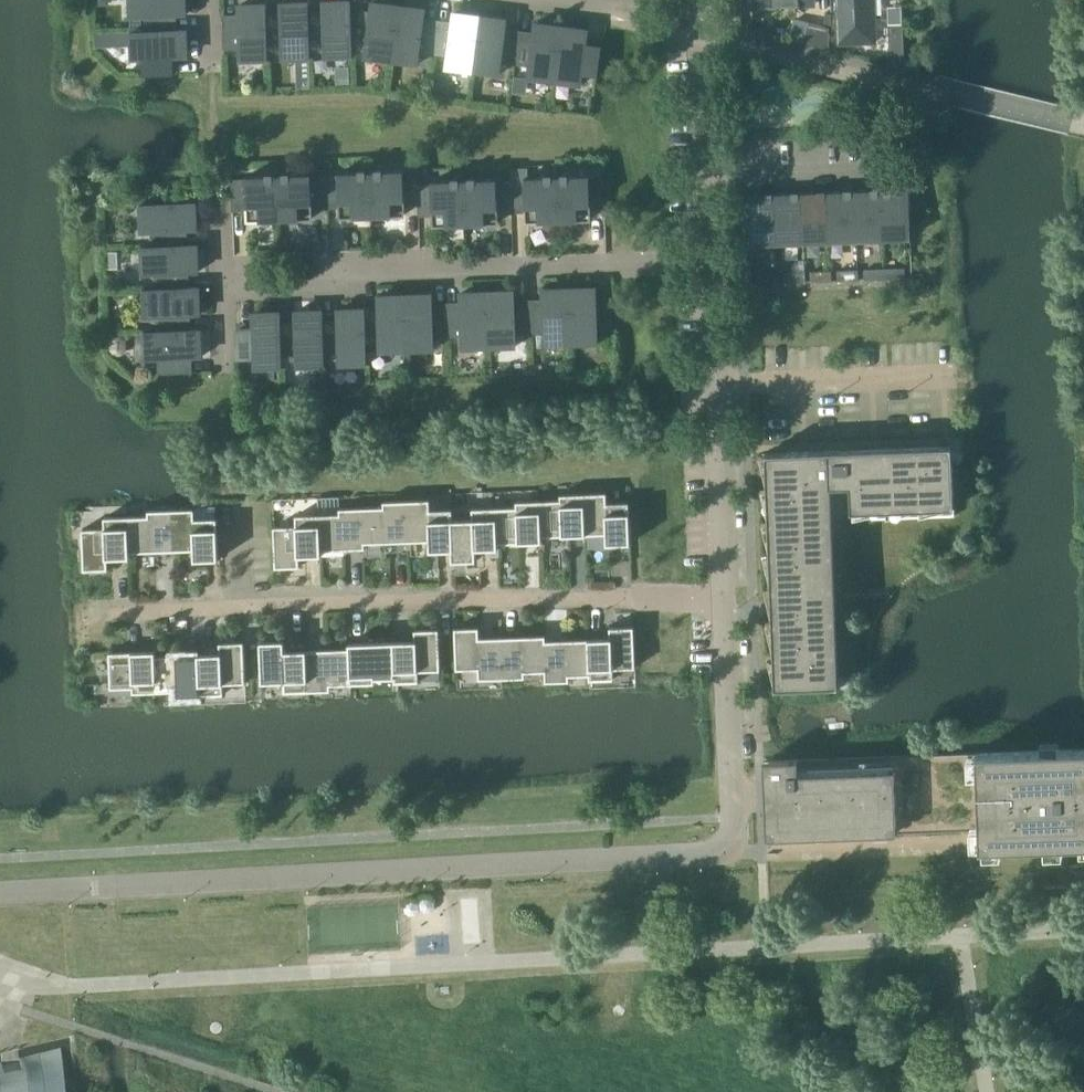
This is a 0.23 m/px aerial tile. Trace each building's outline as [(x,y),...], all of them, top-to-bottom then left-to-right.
[(130,32),(185,30),(185,29),(171,30),(170,16),(185,15),(184,0),(129,0),(130,17),(142,16),(142,31),(130,31),(130,32)] [(839,43),(875,42),(874,0),(838,0),(839,43)] [(325,58),(352,56),(350,2),(322,3),(323,18),(309,18),(308,3),(307,3),(309,58),(310,58),(310,46),(324,46),(325,58)] [(364,57),(391,61),(398,6),(371,3),(369,18),(351,15),(351,2),(350,2),(352,56),(352,44),(366,46),(364,57)] [(282,59),(309,58),(307,3),(280,4),(281,19),(266,20),(266,5),(265,5),(267,60),(268,60),(267,48),(282,47),(282,59)] [(240,61),(267,60),(265,5),(237,6),(238,21),(223,21),(224,50),(239,49),(240,61)] [(420,53),(433,54),(437,26),(423,24),(425,10),(398,6),(391,61),(418,64),(420,53)] [(446,68),(473,71),(480,17),(452,13),(451,28),(437,26),(433,54),(447,56),(446,68)] [(501,63),(515,65),(519,37),(505,35),(507,20),(480,17),(473,71),(500,75),(501,63)] [(804,43),(830,49),(829,27),(809,22),(804,43)] [(527,78),(554,82),(561,27),(534,24),(532,38),(519,37),(515,65),(529,66),(527,78)] [(903,24),(888,25),(890,63),(890,64),(904,67),(905,67),(903,24)] [(561,27),(554,82),(581,85),(583,73),(597,75),(601,47),(587,45),(588,31),(561,27)] [(185,30),(130,32),(132,59),(143,59),(144,75),(172,73),(172,58),(186,57),(185,30)] [(418,210),(419,210),(417,172),(404,173),(404,171),(371,172),(373,216),(405,215),(405,199),(418,198),(418,210)] [(340,217),(373,216),(371,172),(338,173),(338,175),(325,176),(326,202),(339,201),(340,217)] [(417,172),(419,210),(433,209),(433,226),(466,224),(464,180),(431,181),(431,183),(419,184),(418,172),(417,172)] [(312,202),(326,202),(325,176),(311,176),(311,174),(278,175),(280,220),(313,218),(312,202)] [(247,221),(280,220),(278,175),(245,177),(245,179),(231,179),(232,206),(247,205),(247,221)] [(589,175),(557,176),(558,221),(591,219),(591,204),(605,203),(604,177),(589,177),(589,175)] [(524,180),(511,180),(511,206),(525,206),(526,222),(558,221),(557,176),(524,178),(524,180)] [(497,179),(464,180),(466,224),(498,223),(498,207),(511,206),(511,180),(497,181),(497,179)] [(909,189),(882,190),(884,240),(911,239),(909,189)] [(882,190),(855,191),(857,241),(884,240),(882,190)] [(855,191),(828,192),(830,242),(857,241),(855,191)] [(828,192),(801,193),(803,243),(830,242),(828,192)] [(801,193),(775,194),(777,244),(803,243),(801,193)] [(777,244),(775,194),(748,195),(750,245),(777,244)] [(141,247),(196,245),(196,244),(181,245),(180,231),(196,230),(194,202),(140,204),(141,232),(153,231),(153,246),(141,247)] [(143,289),(143,290),(198,288),(198,287),(183,287),(182,273),(197,273),(196,245),(141,247),(142,274),(154,274),(155,288),(143,289)] [(904,268),(884,269),(885,279),(905,278),(904,268)] [(885,279),(884,269),(864,269),(864,279),(885,279)] [(837,270),(838,280),(858,279),(858,270),(837,270)] [(811,271),(811,281),(832,281),(831,271),(811,271)] [(784,272),(785,282),(805,282),(805,272),(784,272)] [(758,274),(758,283),(779,283),(778,273),(758,274)] [(144,331),(144,332),(199,330),(199,329),(184,330),(184,316),(199,315),(198,288),(143,290),(144,317),(156,316),(156,331),(144,331)] [(596,288),(569,289),(571,344),(598,343),(598,331),(612,331),(611,303),(597,303),(596,288)] [(542,305),(528,306),(529,334),(543,333),(544,345),(571,344),(569,289),(541,291),(542,305)] [(514,292),(487,293),(489,348),(516,346),(515,335),(529,334),(528,306),(515,306),(514,292)] [(460,309),(446,309),(447,337),(461,337),(462,349),(489,348),(487,293),(459,294),(460,309)] [(432,295),(405,296),(407,351),(434,350),(433,338),(447,337),(446,309),(433,310),(432,295)] [(365,309),(364,309),(366,364),(367,364),(366,341),(379,340),(379,352),(407,351),(405,296),(377,297),(378,312),(365,312),(365,309)] [(323,311),(322,311),(324,366),(324,354),(339,353),(339,365),(366,364),(364,309),(337,311),(337,325),(323,326),(323,311)] [(280,313),(279,313),(281,368),(282,368),(282,356),(296,355),(297,367),(324,366),(322,311),(294,312),(295,327),(281,328),(280,313)] [(281,368),(279,313),(252,314),(252,329),(237,329),(238,357),(254,357),(254,369),(281,368)] [(199,330),(144,332),(145,359),(157,359),(158,374),(186,373),(186,358),(200,357),(199,330)] [(851,512),(851,520),(954,516),(952,458),(952,446),(773,453),(773,456),(774,487),(774,489),(775,520),(775,522),(777,554),(777,555),(778,587),(778,588),(778,589),(779,618),(779,620),(779,621),(781,653),(781,654),(782,686),(782,688),(827,687),(827,684),(825,617),(824,587),(820,487),(830,487),(839,486),(850,486),(851,512)] [(560,500),(539,500),(541,541),(541,536),(585,534),(583,493),(560,494),(560,500)] [(606,493),(583,493),(585,534),(606,533),(606,544),(630,543),(629,502),(607,503),(606,493)] [(430,499),(406,500),(408,541),(429,540),(429,551),(451,550),(452,560),(453,560),(451,509),(430,510),(430,499)] [(383,506),(362,507),(364,542),(408,541),(406,500),(383,501),(383,506)] [(516,507),(495,507),(497,548),(498,548),(497,543),(541,541),(539,500),(516,501),(516,507)] [(339,513),(318,514),(320,555),(321,555),(321,549),(364,548),(364,542),(362,507),(339,508),(339,513)] [(452,509),(451,509),(453,560),(476,560),(476,549),(497,548),(495,507),(472,508),(472,519),(453,520),(452,509)] [(194,508),(171,509),(172,550),(193,549),(194,559),(218,558),(217,518),(195,519),(194,508)] [(148,515),(127,516),(129,557),(130,556),(129,551),(172,550),(171,509),(148,510),(148,515)] [(320,555),(318,514),(295,515),(296,525),(273,526),(275,567),(299,566),(299,555),(320,555)] [(129,557),(127,516),(104,517),(104,527),(82,528),(83,569),(108,568),(107,557),(129,557)] [(478,679),(502,678),(500,637),(479,638),(478,627),(454,628),(456,669),(478,668),(478,679)] [(609,638),(589,639),(590,680),(613,679),(613,668),(635,667),(633,627),(609,627),(609,638)] [(415,640),(394,641),(395,682),(418,681),(418,670),(440,669),(438,629),(414,629),(415,640)] [(500,637),(502,678),(525,677),(525,671),(544,671),(545,681),(546,681),(544,635),(500,637)] [(545,635),(544,635),(546,681),(569,680),(569,675),(589,674),(589,680),(590,680),(589,639),(545,640),(545,635)] [(307,690),(306,649),(284,650),(283,640),(260,640),(261,681),(283,680),(284,691),(307,690)] [(219,653),(199,653),(200,694),(223,693),(223,683),(245,682),(243,641),(219,642),(219,653)] [(394,641),(350,642),(351,683),(374,682),(374,677),(394,676),(394,682),(395,682),(394,641)] [(348,648),(306,649),(307,690),(330,689),(330,684),(351,683),(350,642),(348,643),(348,648)] [(132,691),(156,691),(154,650),(108,651),(110,687),(132,686),(132,691)] [(154,650),(156,691),(176,690),(177,695),(200,694),(199,653),(155,655),(155,650),(154,650)] [(981,847),(1083,843),(1083,749),(763,761),(766,838),(980,830),(981,847)] [(0,1061),(0,1091),(63,1091),(60,1048),(0,1061)]
